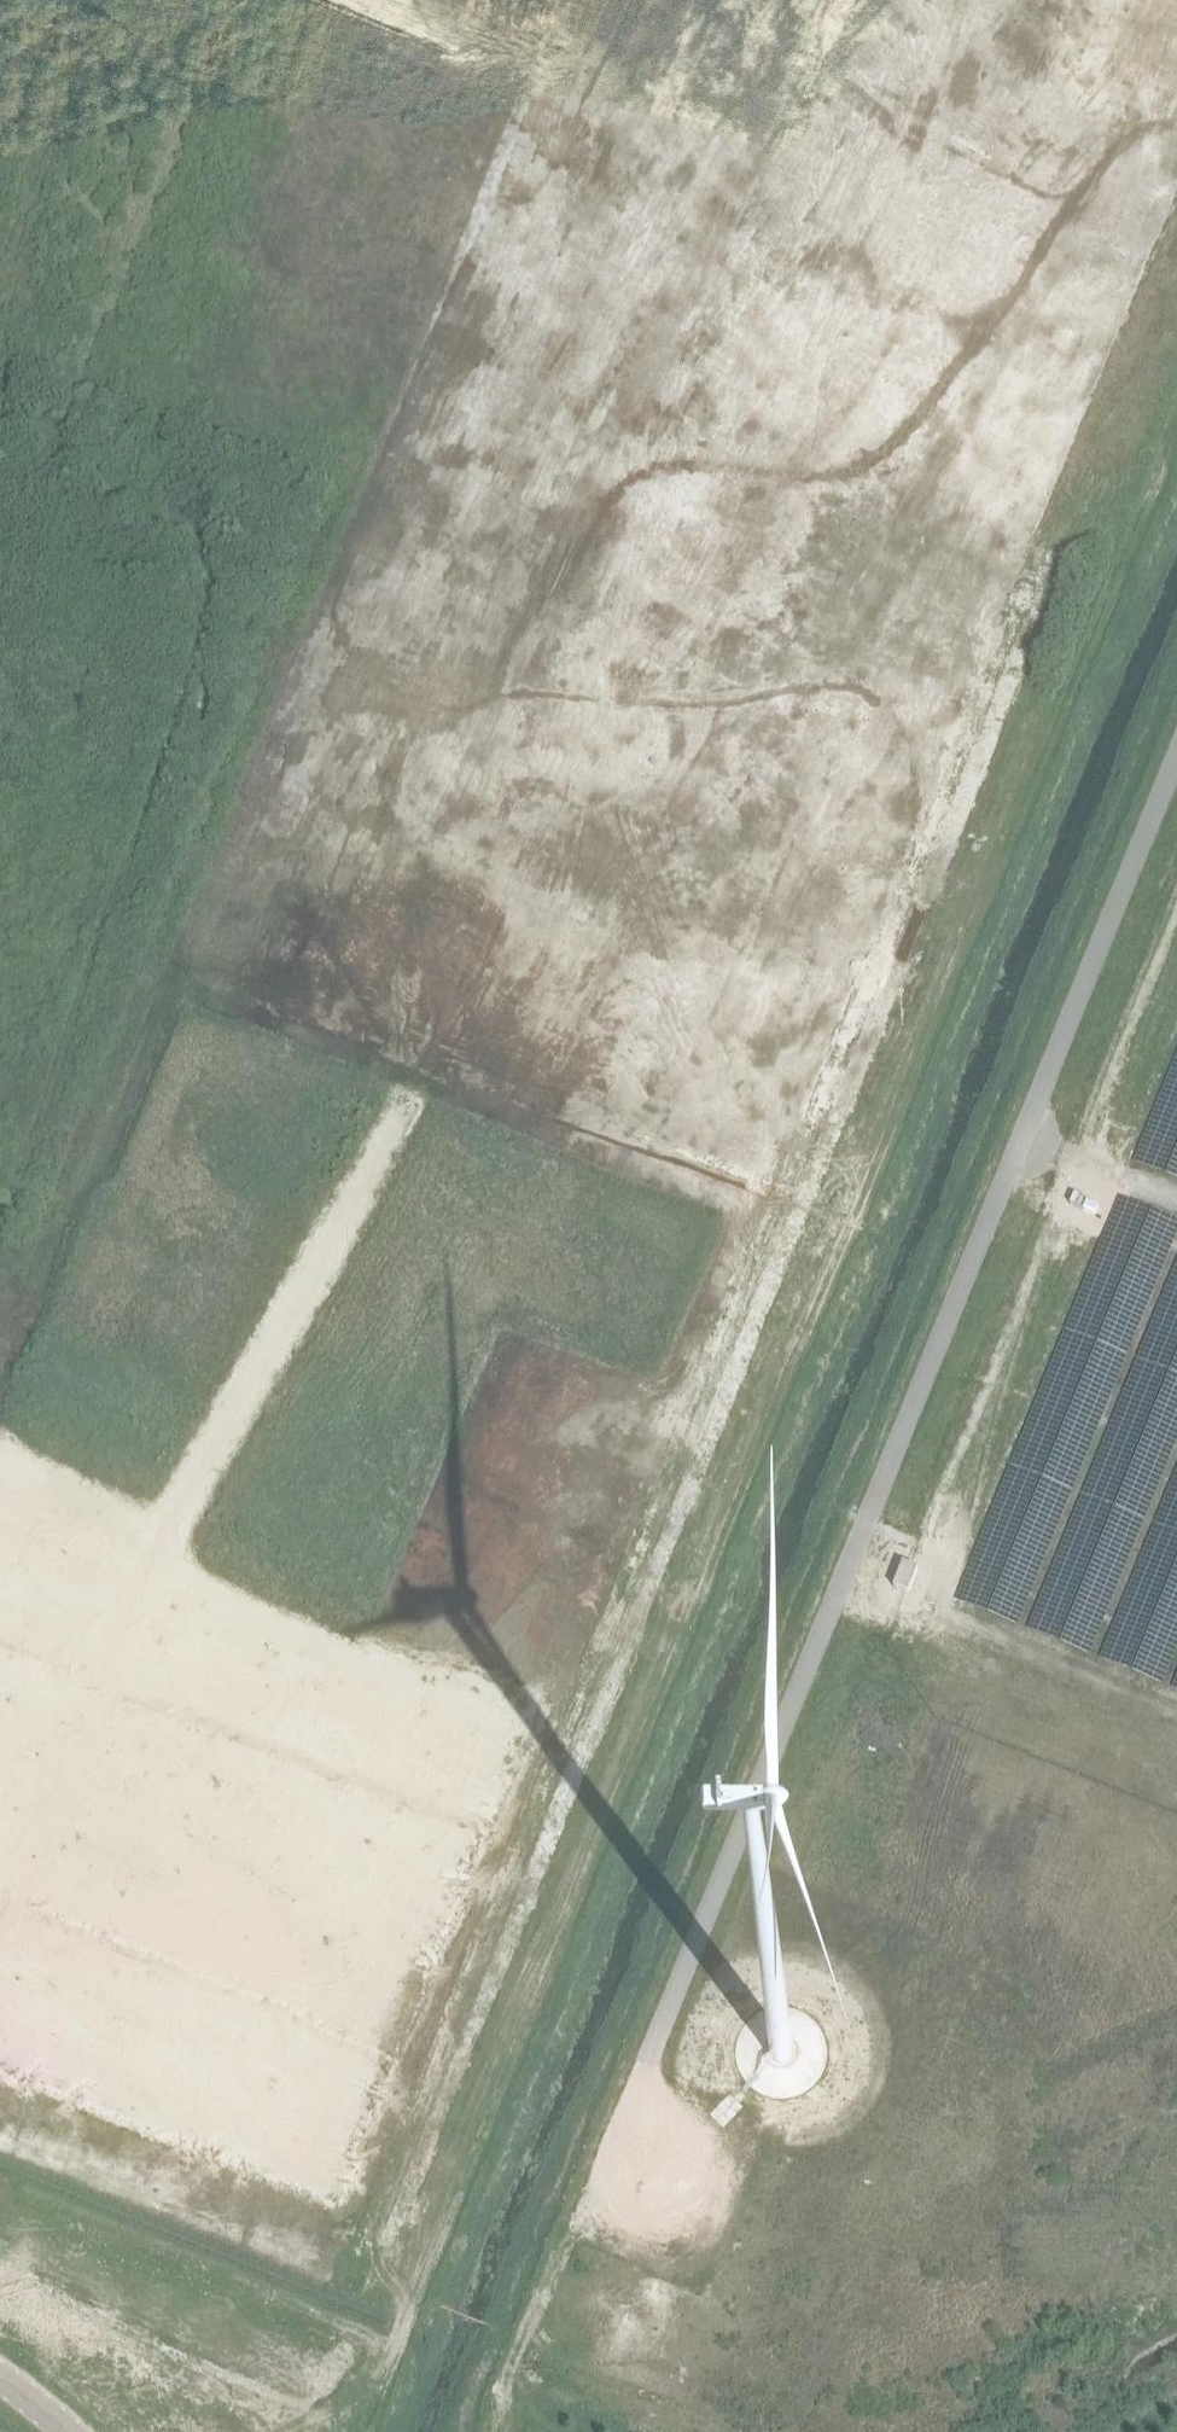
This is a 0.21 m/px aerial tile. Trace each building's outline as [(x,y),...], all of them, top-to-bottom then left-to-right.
[(770,2050),(770,2055),(771,2059),(774,2063),(778,2065),(783,2065),(787,2064),(791,2061),(793,2057),(793,2052),(792,2048),(789,2044),(785,2042),(780,2042),(776,2043),(772,2046),(770,2050)]
